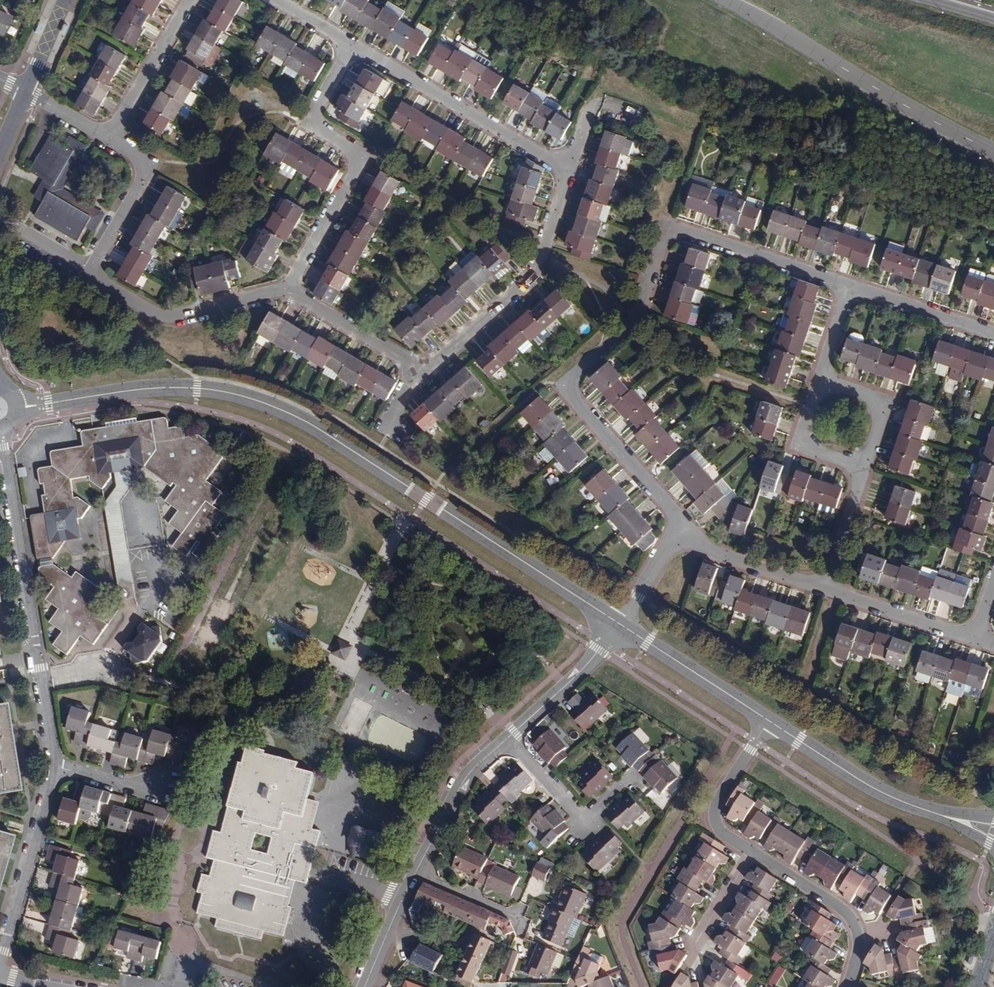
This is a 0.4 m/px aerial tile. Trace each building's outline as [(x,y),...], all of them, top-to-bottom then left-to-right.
[(161,1),(160,0),(123,0),(130,5),(145,13),(147,15),(151,8),(155,11),(161,1)] [(234,16),(242,1),(240,0),(219,0),(216,5),(234,16)] [(346,0),(332,0),(331,2),(341,8),(346,0)] [(359,17),(368,2),(363,0),(346,0),(341,8),(340,10),(351,17),(353,13),(359,17)] [(371,28),(382,11),(368,2),(359,17),(363,19),(361,23),(371,28)] [(384,31),(390,35),(399,20),(402,14),(385,4),(382,11),(371,28),(382,35),(384,31)] [(130,5),(122,19),(140,30),(146,20),(142,18),(145,13),(130,5)] [(234,16),(216,5),(210,15),(214,17),(211,22),(223,28),(226,30),(234,16)] [(1,39),(10,18),(0,14),(0,38),(1,39)] [(140,30),(122,19),(117,28),(120,30),(115,38),(129,47),(133,40),(136,42),(143,32),(140,30)] [(223,28),(211,22),(209,20),(207,25),(203,22),(196,34),(214,44),(223,28)] [(399,20),(390,35),(395,38),(393,41),(403,47),(413,29),(399,20)] [(414,30),(427,37),(431,31),(418,23),(414,30)] [(271,51),(282,33),(272,27),(270,31),(265,28),(263,32),(257,43),(271,51)] [(413,29),(403,47),(412,52),(414,49),(419,52),(427,37),(414,30),(413,29)] [(293,39),(282,33),(271,51),(286,60),(294,48),(295,46),(291,43),(293,39)] [(214,44),(196,34),(190,45),(193,47),(191,51),(205,59),(214,44)] [(443,71),(454,53),(439,44),(430,59),(435,61),(432,65),(443,71)] [(285,63),(299,72),(310,53),(300,47),(298,50),(294,48),(286,60),(285,63)] [(97,63),(115,73),(120,63),(117,62),(120,57),(106,49),(97,63)] [(455,50),(454,53),(443,71),(453,78),(456,74),(462,77),(463,75),(470,63),(462,58),(463,55),(455,50)] [(322,60),(310,53),(299,72),(314,81),(323,66),(323,65),(320,63),(322,60)] [(470,63),(463,75),(467,77),(465,81),(476,87),(487,69),(490,62),(476,54),(472,60),(470,63)] [(462,58),(470,63),(472,60),(463,55),(462,58)] [(174,78),(192,89),(197,81),(193,79),(198,71),(199,71),(185,62),(181,69),(177,66),(171,76),(174,78)] [(109,84),(115,73),(97,63),(89,78),(92,79),(103,86),(105,82),(109,84)] [(487,69),(476,87),(474,90),(484,96),(487,92),(493,96),(502,82),(493,77),(495,74),(487,69)] [(357,82),(374,93),(375,92),(383,78),(369,70),(366,74),(363,72),(357,82)] [(202,73),(199,71),(198,71),(193,79),(197,81),(202,73)] [(192,89),(174,78),(168,88),(172,90),(169,95),(184,104),(192,89)] [(389,84),(388,81),(383,78),(375,92),(381,95),(382,95),(384,96),(386,93),(384,92),(389,84)] [(106,88),(103,86),(92,79),(83,95),(101,105),(107,95),(103,93),(106,88)] [(374,93),(357,82),(350,92),(355,95),(352,99),(365,107),(374,93)] [(508,107),(518,113),(529,94),(514,86),(506,100),(511,103),(508,107)] [(184,104),(169,95),(165,93),(163,91),(156,102),(159,104),(156,110),(171,119),(176,111),(179,112),(184,104)] [(365,107),(352,99),(348,97),(342,93),(334,106),(342,111),(346,113),(342,120),(354,127),(365,107)] [(530,115),(535,117),(542,105),(543,102),(529,94),(518,113),(528,118),(530,115)] [(101,105),(83,95),(74,110),(88,118),(91,113),(95,115),(101,105)] [(407,127),(418,109),(407,102),(405,106),(401,103),(398,107),(392,118),(407,127)] [(546,132),(557,114),(542,105),(535,117),(533,120),(538,122),(535,126),(546,132)] [(171,119),(156,110),(153,108),(146,119),(150,121),(147,126),(161,135),(171,119)] [(418,109),(407,127),(405,131),(413,136),(416,133),(424,137),(433,122),(427,118),(429,115),(418,109)] [(572,122),(557,114),(546,132),(557,138),(559,134),(563,137),(572,122)] [(436,124),(433,122),(424,137),(438,146),(449,127),(438,121),(436,124)] [(449,127),(438,146),(436,150),(444,155),(446,151),(455,156),(462,144),(464,141),(458,138),(460,134),(449,127)] [(53,180),(73,146),(63,140),(51,133),(48,131),(27,166),(42,175),(52,182),(53,180)] [(73,146),(78,138),(68,132),(63,140),(73,146)] [(603,147),(623,154),(628,138),(612,132),(610,138),(606,137),(603,147)] [(282,161),(284,158),(295,140),(284,134),(282,137),(275,133),(267,148),(276,153),(274,156),(282,161)] [(416,133),(413,136),(421,141),(424,137),(416,133)] [(78,138),(73,146),(53,180),(61,185),(86,143),(78,138)] [(284,158),(298,166),(307,152),(304,150),(306,146),(295,140),(284,158)] [(466,147),(462,144),(455,156),(453,160),(467,168),(479,150),(468,143),(466,147)] [(618,170),(623,154),(603,147),(599,158),(603,159),(601,164),(605,165),(618,170)] [(479,150),(467,168),(482,177),(492,162),(487,159),(489,156),(479,150)] [(313,175),(324,157),(313,151),(311,154),(307,152),(298,166),(313,175)] [(453,160),(455,156),(446,151),(444,155),(453,160)] [(324,157),(313,175),(312,178),(320,183),(322,180),(330,185),(339,170),(333,167),(335,164),(324,157)] [(298,166),(284,158),(282,161),(280,164),(295,172),(298,166)] [(618,170),(605,165),(603,171),(598,169),(595,180),(615,187),(621,171),(618,170)] [(518,183),(539,190),(543,179),(538,177),(540,172),(524,167),(518,183)] [(374,184),(393,195),(402,180),(386,171),(384,175),(381,173),(374,184)] [(703,185),(712,188),(714,184),(715,181),(693,173),(689,185),(692,186),(702,189),(703,185)] [(47,187),(90,212),(94,204),(61,185),(53,180),(52,182),(42,175),(38,182),(47,187)] [(615,187),(595,180),(592,179),(588,191),(591,193),(589,199),(605,205),(608,195),(612,196),(615,187)] [(40,197),(47,187),(38,182),(32,192),(40,197)] [(518,183),(512,199),(529,205),(531,200),(535,202),(539,190),(518,183)] [(384,210),(393,195),(374,184),(368,194),(371,196),(368,201),(372,203),(384,210)] [(727,198),(728,194),(730,190),(729,190),(714,184),(712,188),(711,192),(727,198)] [(704,211),(711,192),(712,188),(703,185),(702,189),(692,186),(687,201),(694,203),(693,207),(704,211)] [(84,222),(90,212),(47,187),(40,197),(34,208),(32,212),(75,238),(84,222)] [(160,200),(179,211),(187,197),(173,188),(170,193),(166,190),(160,200)] [(722,213),(727,198),(711,192),(704,211),(715,215),(716,211),(722,213)] [(739,223),(745,204),(746,200),(737,197),(728,194),(727,198),(722,213),(728,215),(727,219),(739,223)] [(287,197),(278,213),(296,224),(303,212),(300,210),(302,206),(297,203),(287,197)] [(529,205),(512,199),(505,220),(520,225),(522,219),(526,220),(534,223),(538,208),(533,206),(529,205)] [(605,205),(589,199),(587,204),(584,203),(580,214),(603,222),(605,223),(611,206),(609,206),(605,205)] [(179,211),(160,200),(155,210),(159,213),(156,218),(167,224),(170,226),(179,211)] [(360,215),(378,226),(387,211),(384,210),(372,203),(370,206),(367,204),(360,215)] [(94,204),(90,212),(84,222),(93,227),(103,210),(94,204)] [(761,209),(745,204),(739,223),(750,227),(752,222),(756,224),(761,209)] [(785,236),(792,215),(776,210),(770,226),(775,228),(774,232),(785,236)] [(269,229),(280,236),(284,238),(288,232),(291,233),(296,224),(278,213),(275,211),(270,219),(273,221),(269,229)] [(603,222),(580,214),(576,226),(580,227),(577,234),(594,239),(597,230),(600,232),(603,222)] [(378,226),(360,215),(353,226),(357,228),(355,232),(367,239),(369,241),(378,226)] [(802,237),(807,223),(808,220),(792,215),(785,236),(796,239),(797,235),(802,237)] [(158,239),(167,224),(156,218),(153,216),(151,220),(147,217),(140,229),(158,239)] [(806,245),(817,249),(824,229),(807,223),(802,237),(802,240),(807,241),(806,245)] [(837,249),(842,235),(833,232),(834,229),(825,226),(824,229),(817,249),(828,253),(829,249),(836,251),(837,249)] [(266,227),(257,243),(275,253),(282,241),(279,239),(280,236),(269,229),(266,227)] [(158,239),(140,229),(134,239),(138,241),(135,246),(139,248),(149,254),(154,245),(158,239)] [(367,239),(355,232),(351,230),(348,236),(345,234),(338,245),(359,258),(365,248),(362,247),(367,239)] [(597,241),(594,239),(577,234),(574,233),(570,231),(565,246),(574,249),(577,250),(575,257),(590,262),(597,241)] [(840,254),(852,258),(859,237),(843,232),(842,235),(837,249),(841,250),(840,254)] [(275,253),(257,243),(247,237),(237,253),(265,270),(269,264),(272,266),(278,255),(275,253)] [(868,240),(859,237),(852,258),(852,261),(859,263),(861,259),(871,263),(876,247),(867,244),(868,240)] [(482,258),(491,269),(494,271),(499,277),(510,267),(505,261),(502,258),(508,252),(499,242),(482,258)] [(161,249),(154,245),(149,254),(153,256),(156,258),(161,249)] [(354,266),(359,258),(338,245),(332,256),(335,258),(331,264),(334,266),(335,266),(347,273),(352,265),(354,266)] [(126,260),(144,271),(153,256),(149,254),(139,248),(137,252),(132,249),(126,260)] [(491,269),(482,258),(479,255),(479,256),(474,250),(461,262),(466,267),(465,268),(480,284),(488,276),(486,273),(491,269)] [(688,253),(684,265),(705,272),(710,256),(693,250),(691,254),(688,253)] [(899,274),(906,255),(890,250),(885,265),(890,267),(889,271),(899,274)] [(505,261),(511,255),(508,252),(502,258),(505,261)] [(917,277),(921,264),(922,261),(906,255),(899,274),(910,278),(911,275),(917,277)] [(230,258),(208,263),(215,290),(229,287),(227,278),(226,274),(234,272),(235,276),(240,275),(236,257),(231,259),(230,258)] [(144,271),(126,260),(119,271),(124,274),(121,278),(135,286),(144,271)] [(470,292),(480,284),(465,268),(459,260),(452,266),(459,274),(461,277),(453,284),(463,294),(468,290),(470,292)] [(215,290),(208,263),(186,269),(190,283),(197,282),(198,285),(201,294),(215,290)] [(678,283),(695,289),(699,279),(702,280),(705,272),(684,265),(680,264),(677,275),(681,276),(678,283)] [(933,290),(940,267),(932,264),(931,267),(921,264),(917,277),(916,280),(923,283),(922,286),(933,290)] [(349,275),(347,273),(335,266),(333,270),(329,268),(323,279),(341,289),(349,275)] [(948,269),(940,267),(933,290),(941,293),(942,289),(950,292),(955,275),(947,272),(948,269)] [(981,302),(988,282),(990,278),(988,276),(975,272),(973,277),(972,276),(967,293),(972,295),(971,299),(981,302)] [(461,277),(459,274),(451,281),(453,284),(461,277)] [(981,302),(980,305),(991,309),(992,306),(993,307),(993,276),(992,275),(990,277),(988,282),(981,302)] [(332,304),(341,289),(323,279),(316,289),(320,291),(317,296),(332,304)] [(795,298),(815,304),(818,294),(815,292),(817,286),(800,281),(795,298)] [(695,289),(678,283),(677,288),(673,286),(669,298),(690,305),(695,289)] [(465,297),(463,294),(453,284),(441,295),(455,311),(464,303),(461,300),(465,297)] [(554,292),(545,299),(560,315),(572,304),(561,292),(557,295),(554,292)] [(455,311),(441,295),(439,293),(433,299),(436,302),(427,309),(436,319),(438,321),(444,315),(447,318),(455,311)] [(690,305),(669,298),(665,309),(669,310),(667,317),(684,323),(687,313),(691,314),(694,306),(690,305)] [(815,304),(795,298),(792,306),(795,308),(792,317),(808,323),(811,315),(814,316),(818,306),(815,304)] [(436,302),(433,299),(425,306),(427,309),(436,302)] [(536,314),(544,324),(547,327),(560,315),(545,299),(537,307),(540,311),(536,314)] [(436,319),(427,309),(425,306),(411,318),(426,334),(435,325),(432,322),(436,319)] [(533,312),(533,311),(530,308),(525,313),(528,317),(533,312)] [(525,313),(516,321),(530,337),(532,340),(540,333),(537,330),(544,324),(536,314),(533,312),(528,317),(525,313)] [(274,342),(286,321),(275,314),(273,318),(267,315),(259,329),(267,334),(265,337),(274,342)] [(417,341),(426,334),(411,318),(409,315),(403,321),(405,323),(397,330),(409,343),(415,338),(417,341)] [(438,321),(439,322),(441,324),(447,318),(444,315),(438,321)] [(783,332),(806,340),(810,329),(806,327),(808,323),(792,317),(788,316),(785,315),(779,331),(783,332)] [(297,327),(286,321),(274,342),(282,347),(284,344),(292,349),(301,334),(295,331),(297,327)] [(395,328),(397,330),(405,323),(403,321),(395,328)] [(510,333),(506,336),(517,348),(530,337),(516,321),(506,330),(510,333)] [(547,327),(544,324),(537,330),(540,333),(547,327)] [(806,340),(783,332),(781,339),(784,340),(780,352),(793,356),(796,357),(799,349),(803,350),(806,340)] [(857,363),(863,347),(866,336),(855,332),(851,334),(847,338),(842,354),(847,356),(846,359),(857,363)] [(301,334),(292,349),(307,358),(318,339),(307,333),(305,337),(301,334)] [(317,360),(325,365),(334,349),(329,346),(330,343),(319,336),(318,339),(307,358),(315,363),(317,360)] [(517,348),(506,336),(502,341),(498,337),(488,346),(491,348),(505,364),(513,358),(510,355),(517,348)] [(411,347),(417,341),(415,338),(409,343),(411,347)] [(950,367),(957,346),(946,342),(944,346),(940,345),(934,362),(950,367)] [(963,380),(966,372),(971,355),(967,354),(968,350),(957,346),(950,367),(952,368),(950,375),(963,380)] [(863,347),(857,363),(856,367),(868,371),(869,367),(876,369),(880,357),(870,354),(871,350),(863,347)] [(334,349),(325,365),(340,373),(351,355),(340,348),(338,351),(334,349)] [(505,364),(491,348),(482,356),(485,360),(481,364),(492,376),(505,364)] [(513,358),(520,351),(517,348),(510,355),(513,358)] [(777,351),(771,367),(791,373),(795,362),(791,361),(793,356),(780,352),(777,351)] [(891,379),(897,359),(881,354),(880,357),(876,369),(881,371),(879,375),(891,379)] [(984,379),(991,358),(980,354),(979,358),(971,355),(966,372),(976,376),(975,379),(983,382),(984,379)] [(348,378),(356,383),(365,367),(359,363),(361,361),(351,355),(340,373),(338,376),(346,380),(348,378)] [(993,382),(993,359),(991,358),(984,379),(993,382)] [(903,361),(897,359),(891,379),(899,382),(901,378),(908,380),(912,367),(902,364),(903,361)] [(610,372),(613,370),(607,362),(604,365),(610,372)] [(340,373),(325,365),(324,367),(325,368),(322,373),(334,380),(337,375),(338,376),(340,373)] [(593,384),(602,393),(617,379),(620,377),(613,370),(610,372),(604,365),(591,376),(596,381),(593,384)] [(463,374),(469,369),(466,366),(460,371),(463,374)] [(365,367),(356,383),(371,391),(382,373),(371,367),(369,369),(365,367)] [(791,373),(771,367),(766,384),(782,389),(784,384),(787,385),(791,373)] [(451,379),(466,395),(468,398),(475,392),(472,388),(480,381),(469,369),(463,374),(460,371),(451,379)] [(382,373),(371,391),(386,400),(395,386),(395,384),(391,382),(393,379),(382,373)] [(452,406),(466,395),(451,379),(442,387),(445,390),(441,394),(452,406)] [(612,399),(615,403),(628,392),(617,379),(602,393),(609,402),(612,399)] [(483,385),(480,381),(472,388),(475,392),(483,385)] [(635,399),(637,396),(631,389),(628,392),(635,399)] [(436,399),(441,394),(438,390),(432,395),(436,399)] [(625,420),(628,417),(644,404),(637,396),(635,399),(628,392),(615,403),(620,408),(617,411),(625,420)] [(432,395),(424,403),(439,419),(441,422),(448,416),(445,413),(452,406),(441,394),(436,399),(432,395)] [(524,420),(532,428),(550,412),(541,403),(538,405),(534,400),(521,411),(527,418),(524,420)] [(907,418),(926,424),(931,426),(934,417),(930,415),(933,406),(917,401),(915,407),(911,406),(907,418)] [(439,419),(424,403),(416,410),(419,414),(415,418),(426,430),(439,419)] [(758,419),(777,426),(781,415),(777,414),(778,408),(763,403),(758,419)] [(639,423),(642,427),(650,421),(652,418),(655,416),(644,404),(628,417),(636,426),(639,423)] [(445,413),(448,416),(455,410),(452,406),(445,413)] [(519,414),(524,420),(527,418),(521,411),(519,414)] [(547,441),(557,431),(560,429),(555,424),(558,421),(550,412),(532,428),(538,436),(541,433),(547,441)] [(652,418),(650,421),(656,428),(659,426),(652,418)] [(905,435),(921,441),(926,424),(907,418),(903,429),(907,430),(905,435)] [(73,532),(78,524),(76,519),(83,517),(89,507),(77,498),(75,502),(69,481),(91,476),(88,481),(101,489),(106,481),(105,477),(110,476),(125,474),(140,472),(156,480),(161,484),(168,489),(170,485),(174,488),(165,504),(178,512),(170,527),(184,536),(175,550),(190,559),(201,541),(203,542),(197,555),(211,564),(223,543),(219,540),(225,531),(221,529),(229,514),(216,505),(224,491),(207,481),(224,453),(199,437),(185,439),(183,431),(181,428),(179,428),(168,430),(166,422),(165,420),(162,420),(137,424),(136,419),(106,424),(106,429),(84,432),(82,433),(81,436),(82,448),(52,452),(49,455),(51,467),(39,470),(38,473),(38,475),(39,487),(43,486),(44,497),(41,498),(44,515),(33,516),(31,519),(30,522),(36,560),(40,562),(41,568),(38,571),(40,578),(54,587),(45,599),(59,609),(49,623),(63,632),(52,645),(68,658),(82,639),(94,648),(110,628),(103,623),(108,616),(95,606),(104,593),(79,574),(74,579),(56,566),(55,559),(67,541),(73,532)] [(773,437),(777,426),(758,419),(752,436),(767,441),(769,436),(773,437)] [(656,428),(650,421),(642,427),(639,430),(637,432),(642,437),(638,440),(647,450),(666,433),(659,426),(656,428)] [(423,434),(415,430),(410,438),(419,443),(423,434)] [(557,431),(547,441),(544,443),(551,450),(548,453),(551,457),(554,460),(572,443),(564,434),(562,436),(557,431)] [(642,437),(637,432),(634,435),(638,440),(642,437)] [(538,436),(544,443),(547,441),(541,433),(538,436)] [(666,433),(647,450),(655,460),(659,457),(663,462),(676,451),(670,444),(673,441),(666,433)] [(921,441),(905,435),(903,442),(899,440),(895,452),(914,458),(919,460),(921,452),(917,450),(921,441)] [(678,448),(673,441),(670,444),(676,451),(678,448)] [(541,446),(544,449),(538,454),(545,462),(551,457),(548,453),(551,450),(544,443),(541,446)] [(572,443),(554,460),(560,467),(563,465),(570,472),(583,461),(578,455),(581,453),(572,443)] [(988,445),(983,462),(993,466),(993,447),(988,445)] [(909,475),(914,458),(895,452),(891,464),(895,465),(893,469),(909,475)] [(689,454),(687,457),(693,465),(696,462),(689,454)] [(676,476),(684,485),(702,469),(696,462),(693,465),(687,457),(675,467),(680,473),(676,476)] [(969,477),(977,480),(982,464),(974,462),(969,477)] [(977,480),(993,486),(993,466),(983,462),(982,464),(977,480)] [(759,490),(780,497),(785,483),(778,480),(779,476),(781,469),(767,464),(759,490)] [(563,465),(560,467),(567,475),(570,472),(563,465)] [(680,473),(675,467),(671,471),(676,476),(680,473)] [(696,491),(701,497),(713,486),(706,479),(706,478),(708,476),(702,469),(684,485),(692,495),(696,491)] [(588,494),(595,501),(614,485),(605,475),(602,478),(598,473),(585,484),(591,491),(588,494)] [(110,476),(112,485),(127,486),(128,486),(125,474),(110,476)] [(785,483),(780,497),(801,504),(802,501),(807,485),(809,481),(809,478),(795,474),(793,481),(791,485),(785,483)] [(713,486),(715,484),(708,476),(706,478),(706,479),(713,486)] [(975,497),(987,501),(989,496),(993,498),(993,496),(993,486),(977,480),(971,496),(975,497)] [(812,486),(807,485),(802,501),(819,506),(825,486),(815,483),(813,487),(812,486)] [(591,491),(585,484),(582,486),(588,494),(591,491)] [(95,511),(111,510),(127,486),(112,485),(95,511)] [(595,501),(608,516),(621,505),(624,502),(620,497),(622,495),(614,485),(595,501)] [(712,508),(720,517),(729,503),(713,486),(701,497),(697,500),(692,504),(702,517),(709,511),(712,508)] [(836,490),(825,486),(819,506),(816,513),(830,518),(833,511),(834,512),(840,496),(835,494),(836,490)] [(894,490),(890,502),(911,509),(917,493),(900,487),(899,492),(894,490)] [(696,491),(692,495),(697,500),(701,497),(696,491)] [(987,501),(975,497),(969,513),(989,520),(993,509),(989,507),(990,503),(987,501)] [(906,525),(911,509),(890,502),(887,513),(891,514),(889,520),(906,525)] [(729,503),(720,517),(732,521),(730,524),(727,533),(743,538),(752,510),(729,503)] [(621,505),(608,516),(615,524),(612,526),(618,533),(637,517),(629,507),(626,510),(621,505)] [(709,511),(718,520),(720,517),(712,508),(709,511)] [(136,598),(111,510),(95,511),(119,602),(136,598)] [(985,532),(989,520),(969,513),(963,530),(979,535),(981,530),(985,532)] [(605,519),(612,526),(615,524),(608,516),(605,519)] [(637,517),(618,533),(624,540),(627,538),(633,545),(630,547),(638,556),(652,543),(653,540),(646,533),(641,527),(644,525),(637,517)] [(67,541),(81,538),(80,531),(78,524),(73,532),(67,541)] [(983,537),(979,535),(963,530),(961,529),(953,550),(967,555),(970,548),(974,550),(982,552),(987,538),(983,537)] [(627,538),(624,540),(630,547),(633,545),(627,538)] [(878,584),(885,564),(886,561),(868,555),(861,575),(869,577),(868,581),(878,584)] [(692,587),(715,595),(718,583),(719,581),(712,578),(713,574),(715,566),(701,561),(692,587)] [(891,585),(896,586),(902,569),(885,564),(878,584),(890,588),(891,585)] [(902,569),(896,586),(903,589),(901,592),(913,596),(920,575),(921,573),(903,567),(902,569)] [(936,581),(937,578),(938,575),(922,569),(921,573),(920,575),(936,581)] [(938,575),(937,578),(953,584),(956,577),(939,571),(938,575)] [(725,586),(718,583),(715,595),(714,596),(735,603),(740,590),(740,587),(744,577),(730,573),(727,582),(725,586)] [(936,581),(920,575),(913,596),(923,599),(924,596),(930,598),(932,594),(936,581)] [(953,584),(947,604),(956,607),(957,603),(963,605),(971,581),(957,577),(954,584),(953,584)] [(936,600),(947,604),(953,584),(937,578),(936,581),(932,594),(937,596),(936,600)] [(734,606),(751,611),(757,592),(745,589),(744,591),(740,590),(735,603),(734,606)] [(751,611),(767,617),(772,601),(768,599),(769,596),(757,592),(751,611)] [(785,626),(792,604),(780,600),(779,603),(772,601),(767,617),(776,620),(775,623),(785,626)] [(803,607),(792,604),(785,626),(793,629),(794,625),(804,629),(809,613),(802,611),(803,607)] [(847,664),(851,653),(859,629),(847,625),(845,629),(841,627),(830,658),(847,664)] [(153,633),(143,626),(140,631),(140,636),(142,638),(134,648),(131,646),(128,647),(124,652),(134,659),(132,662),(134,667),(148,665),(162,645),(159,629),(155,630),(153,633)] [(870,656),(871,652),(875,639),(868,636),(869,633),(859,629),(851,653),(858,656),(860,652),(870,656)] [(887,657),(894,638),(883,634),(882,638),(876,636),(875,639),(871,652),(887,657)] [(894,638),(887,657),(886,661),(894,664),(896,660),(905,663),(910,647),(903,645),(904,642),(894,638)] [(339,643),(333,655),(346,661),(351,649),(339,643)] [(916,672),(933,677),(940,656),(928,653),(927,656),(922,654),(916,672)] [(949,683),(950,679),(955,666),(950,664),(951,660),(940,656),(933,677),(949,683)] [(956,663),(955,666),(950,679),(949,683),(945,693),(962,699),(967,685),(974,664),(962,660),(961,664),(956,663)] [(985,668),(974,664),(967,685),(983,690),(989,674),(984,672),(985,668)] [(568,714),(579,726),(586,720),(589,724),(607,707),(592,691),(583,699),(581,697),(573,706),(575,708),(568,714)] [(0,704),(0,794),(16,792),(3,704),(0,704)] [(91,714),(74,709),(68,727),(78,730),(75,741),(113,752),(110,763),(125,767),(128,757),(153,764),(156,754),(166,757),(172,736),(155,731),(152,742),(88,723),(91,714)] [(178,738),(172,736),(166,757),(180,760),(183,751),(193,753),(199,733),(181,728),(178,738)] [(548,760),(550,762),(554,766),(566,755),(560,749),(564,746),(548,729),(532,743),(540,752),(538,753),(546,762),(548,760)] [(640,767),(649,759),(644,754),(648,750),(631,732),(615,747),(624,756),(622,757),(630,766),(632,764),(637,770),(640,767)] [(202,910),(223,915),(220,927),(268,940),(272,928),(290,933),(298,904),(294,903),(301,878),(313,882),(327,829),(319,827),(326,801),(317,799),(323,777),(298,770),(301,761),(255,749),(251,764),(246,762),(228,831),(220,829),(213,856),(219,857),(214,875),(208,874),(203,892),(207,893),(202,910)] [(651,757),(649,759),(640,767),(646,774),(643,776),(651,785),(653,783),(662,792),(678,778),(662,760),(658,763),(651,757)] [(595,789),(596,790),(604,784),(603,783),(612,774),(597,758),(579,774),(583,778),(577,783),(588,796),(595,789)] [(495,787),(504,797),(510,791),(513,794),(530,779),(516,763),(507,771),(506,770),(497,777),(499,780),(493,785),(495,787)] [(81,808),(87,787),(78,785),(73,802),(64,799),(58,819),(76,824),(81,808)] [(740,818),(744,821),(756,803),(743,794),(746,790),(738,786),(726,805),(734,810),(728,819),(734,822),(738,821),(740,818)] [(108,793),(87,787),(81,808),(106,815),(112,794),(108,793)] [(504,797),(495,787),(489,792),(487,790),(478,798),(480,800),(470,809),(485,825),(504,808),(500,805),(506,799),(504,797)] [(109,828),(127,833),(133,812),(124,809),(127,799),(112,794),(106,815),(112,817),(109,828)] [(618,801),(609,809),(611,812),(606,816),(617,827),(623,822),(626,826),(643,810),(628,794),(619,802),(618,801)] [(760,839),(762,836),(772,822),(757,812),(763,804),(758,801),(756,803),(744,821),(743,824),(747,827),(742,835),(749,839),(754,838),(755,836),(760,839)] [(556,839),(559,836),(569,827),(563,821),(564,819),(557,811),(555,813),(547,803),(531,818),(546,836),(550,832),(556,839)] [(133,812),(127,833),(145,838),(147,827),(161,831),(171,812),(146,804),(143,815),(133,812)] [(775,817),(772,822),(762,836),(768,840),(763,848),(770,852),(774,850),(775,849),(781,852),(792,835),(777,825),(780,821),(775,817)] [(375,861),(381,833),(352,826),(345,856),(356,858),(356,856),(375,861)] [(6,853),(11,836),(0,833),(0,852),(6,853)] [(599,839),(598,837),(588,847),(590,848),(581,856),(595,872),(613,856),(609,852),(616,847),(605,834),(599,839)] [(694,857),(713,868),(716,863),(719,864),(724,862),(727,856),(719,852),(722,847),(702,834),(698,838),(704,841),(694,857)] [(792,835),(781,852),(785,855),(784,856),(785,862),(790,865),(795,857),(802,861),(815,843),(807,838),(804,842),(792,835)] [(821,846),(815,843),(802,861),(808,865),(803,873),(809,876),(813,875),(814,873),(820,877),(831,859),(818,850),(821,846)] [(479,879),(487,860),(488,859),(462,847),(454,866),(471,874),(471,876),(479,879)] [(709,874),(713,868),(694,857),(686,870),(683,868),(678,875),(698,887),(702,880),(709,885),(713,879),(712,875),(709,874)] [(834,881),(842,887),(852,872),(854,868),(847,863),(844,867),(831,859),(820,877),(824,880),(823,881),(824,886),(829,889),(834,881)] [(487,860),(479,879),(478,881),(512,897),(520,878),(496,867),(497,865),(487,860)] [(545,881),(550,869),(537,862),(532,875),(545,881)] [(749,891),(751,892),(769,904),(773,896),(769,894),(777,882),(758,870),(755,874),(753,872),(748,873),(744,879),(753,885),(749,891)] [(73,885),(75,878),(54,872),(49,887),(60,890),(57,900),(78,906),(84,888),(73,885)] [(852,872),(842,887),(840,890),(845,892),(843,894),(844,896),(843,897),(851,902),(855,895),(861,899),(874,880),(867,876),(864,880),(852,872)] [(669,896),(675,901),(688,909),(691,904),(693,905),(699,902),(701,897),(694,893),(698,887),(678,875),(675,880),(678,882),(669,896)] [(877,875),(874,880),(861,899),(868,903),(863,910),(870,915),(874,913),(875,911),(880,915),(891,897),(879,889),(876,888),(883,878),(880,876),(877,875)] [(879,889),(885,879),(883,878),(876,888),(879,889)] [(459,976),(460,977),(474,983),(492,942),(483,937),(493,914),(424,883),(410,910),(414,926),(423,924),(418,911),(423,903),(473,925),(463,949),(464,953),(468,955),(459,976)] [(556,909),(575,917),(577,918),(587,894),(566,885),(556,909)] [(736,910),(754,922),(763,908),(767,911),(771,905),(769,904),(751,892),(747,899),(739,894),(736,898),(736,904),(739,905),(736,910)] [(922,922),(921,915),(917,915),(914,902),(907,904),(898,898),(887,917),(894,922),(899,920),(901,927),(905,926),(922,922)] [(71,931),(78,906),(57,900),(50,924),(71,931)] [(659,918),(660,918),(677,929),(681,921),(691,927),(694,922),(692,918),(691,917),(694,912),(688,909),(675,901),(668,913),(664,911),(659,918)] [(803,925),(810,930),(828,941),(833,933),(831,932),(835,926),(827,921),(831,915),(811,903),(807,909),(812,912),(803,925)] [(562,947),(575,917),(556,909),(554,908),(550,916),(552,918),(550,922),(543,939),(562,947)] [(361,914),(342,909),(339,920),(358,925),(361,914)] [(729,926),(726,932),(745,945),(750,938),(746,935),(754,922),(736,910),(732,915),(730,914),(724,916),(721,921),(729,926)] [(678,930),(677,929),(660,918),(656,926),(647,928),(652,943),(647,944),(649,951),(651,950),(670,945),(668,937),(675,935),(678,930)] [(897,941),(902,944),(915,952),(918,948),(928,946),(924,931),(928,930),(925,921),(922,922),(905,926),(907,934),(900,936),(897,941)] [(801,951),(810,957),(820,963),(823,957),(826,959),(831,957),(833,953),(824,947),(828,941),(810,930),(806,936),(809,937),(801,951)] [(161,944),(118,932),(113,951),(127,955),(125,959),(141,963),(142,959),(155,964),(161,944)] [(737,958),(745,945),(726,932),(722,938),(720,937),(717,938),(714,943),(722,948),(718,955),(727,961),(736,967),(741,960),(737,958)] [(83,942),(61,936),(56,954),(77,961),(83,942)] [(559,968),(565,956),(539,944),(529,966),(525,964),(522,971),(534,976),(537,970),(548,974),(552,965),(559,968)] [(921,956),(915,952),(902,944),(898,951),(899,959),(891,961),(895,976),(896,983),(905,981),(904,976),(918,973),(915,964),(921,956)] [(419,945),(409,961),(430,971),(428,976),(433,978),(434,974),(444,957),(419,945)] [(670,945),(651,950),(653,959),(657,957),(662,972),(668,970),(674,974),(686,956),(679,952),(673,953),(671,945),(670,945)] [(895,976),(891,961),(890,956),(882,957),(881,949),(875,945),(865,964),(869,966),(871,977),(886,972),(888,978),(895,976)] [(498,983),(505,983),(508,975),(510,976),(518,952),(510,950),(498,983)] [(779,962),(783,956),(775,952),(772,958),(779,962)] [(600,980),(596,972),(599,966),(585,960),(587,956),(581,953),(572,974),(578,976),(575,981),(578,986),(582,986),(589,984),(600,980)] [(591,955),(589,960),(602,963),(603,957),(591,955)] [(810,957),(805,963),(808,965),(800,979),(807,983),(813,986),(821,986),(822,985),(825,986),(830,985),(833,980),(824,975),(828,968),(820,963),(810,957)] [(736,967),(727,961),(724,967),(716,962),(713,967),(713,973),(716,974),(713,979),(725,986),(733,986),(740,977),(744,979),(748,974),(736,967)] [(696,981),(688,983),(687,978),(681,974),(672,986),(698,986),(696,981)] [(589,984),(590,986),(614,986),(610,976),(600,980),(589,984)] [(468,986),(472,986),(474,983),(460,977),(457,983),(468,986)] [(713,979),(709,977),(704,984),(705,986),(725,986),(713,979)]
